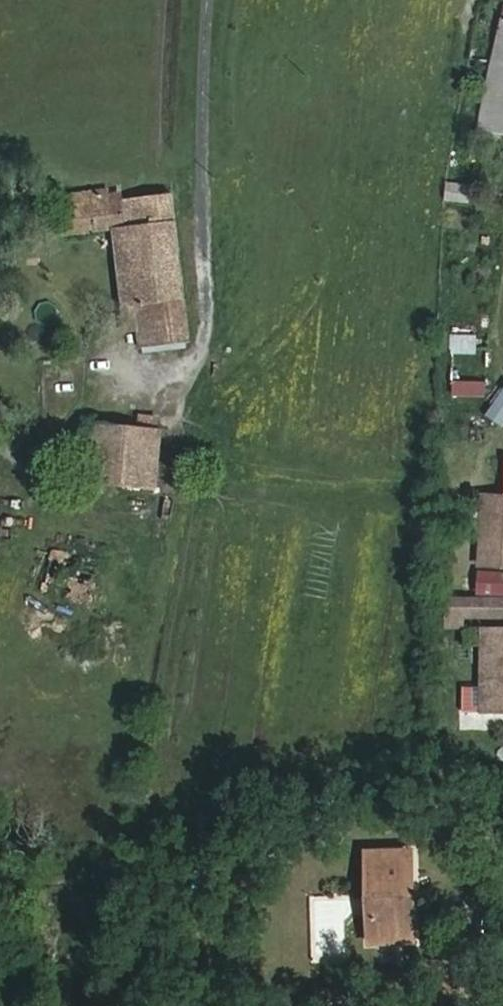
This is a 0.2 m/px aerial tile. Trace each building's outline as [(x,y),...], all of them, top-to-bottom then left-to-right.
[(502,131),(502,21),(481,129),(502,131)] [(449,184),(447,199),(470,202),(472,187),(449,184)] [(108,202),(106,193),(106,190),(73,194),(74,206),(59,208),(63,234),(114,228),(127,328),(137,327),(140,346),(185,340),(168,195),(121,201),(108,202)] [(120,192),(106,193),(108,202),(121,201),(120,192)] [(488,384),(489,348),(475,347),(476,328),(454,327),(452,383),(488,384)] [(485,415),(502,426),(502,424),(502,388),(485,415)] [(94,424),(90,480),(155,485),(160,430),(155,430),(155,417),(139,415),(138,428),(94,424)] [(502,570),(502,500),(485,499),(482,569),(502,570)] [(88,601),(96,563),(52,553),(44,591),(88,601)] [(477,572),(476,596),(502,597),(502,573),(477,572)] [(479,602),(450,601),(450,619),(467,619),(479,619),(479,602)] [(479,619),(502,619),(502,602),(479,602),(479,619)] [(467,619),(450,619),(450,629),(466,629),(467,619)] [(502,718),(502,631),(484,631),(485,718),(502,718)] [(409,850),(367,853),(371,942),(413,941),(409,850)]
